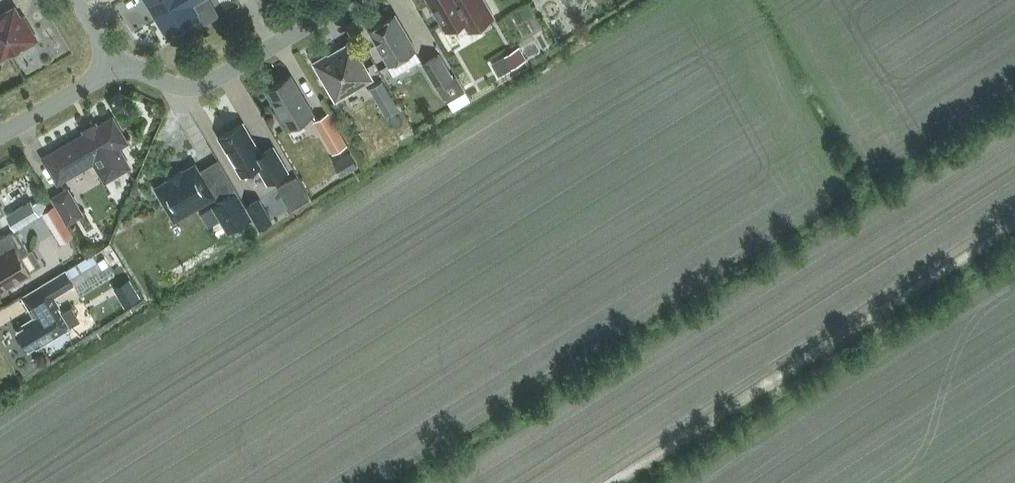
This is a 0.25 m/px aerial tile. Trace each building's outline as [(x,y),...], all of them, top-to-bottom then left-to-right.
[(165,30),(199,10),(194,2),(198,0),(148,0),(165,30)] [(495,15),(486,0),(430,0),(447,29),(463,20),(469,30),(495,15)] [(23,44),(25,47),(38,39),(30,26),(28,27),(15,6),(0,15),(0,53),(2,57),(23,44)] [(390,63),(416,48),(396,13),(370,29),(390,63)] [(336,100),(354,89),(353,87),(371,77),(351,42),(330,55),(328,53),(314,61),(336,100)] [(499,58),(506,71),(527,58),(520,46),(499,58)] [(438,52),(423,61),(438,86),(447,101),(448,100),(459,94),(466,90),(456,74),(453,76),(438,52)] [(401,100),(414,94),(400,62),(387,68),(401,100)] [(291,74),(267,89),(279,109),(276,111),(286,129),(313,113),(291,74)] [(382,80),(370,88),(379,103),(391,96),(382,80)] [(335,151),(347,144),(329,113),(317,120),(335,151)] [(106,176),(99,180),(100,181),(126,165),(130,172),(131,171),(116,145),(132,136),(131,135),(124,139),(112,120),(98,128),(92,119),(91,119),(97,129),(47,158),(62,183),(63,183),(61,178),(96,158),(106,176)] [(268,182),(289,170),(274,145),(262,153),(244,121),(220,136),(242,174),(258,164),(268,182)] [(196,164),(157,187),(175,217),(213,195),(217,202),(218,202),(233,228),(252,217),(237,191),(238,191),(219,158),(199,170),(196,164)] [(69,219),(87,209),(86,208),(81,211),(65,186),(64,186),(67,191),(56,197),(69,219)] [(16,228),(40,213),(40,212),(48,207),(43,198),(35,203),(32,197),(6,212),(16,228)] [(260,197),(247,205),(260,228),(273,220),(260,197)] [(30,270),(21,256),(30,251),(16,229),(0,239),(0,251),(3,255),(0,257),(0,288),(30,270)] [(38,346),(71,326),(81,320),(73,306),(62,313),(53,297),(74,284),(76,285),(103,269),(93,253),(42,284),(23,296),(31,308),(32,309),(34,309),(38,307),(41,313),(24,323),(26,326),(19,330),(30,347),(37,343),(38,346)] [(128,303),(143,294),(132,276),(117,285),(128,303)]
